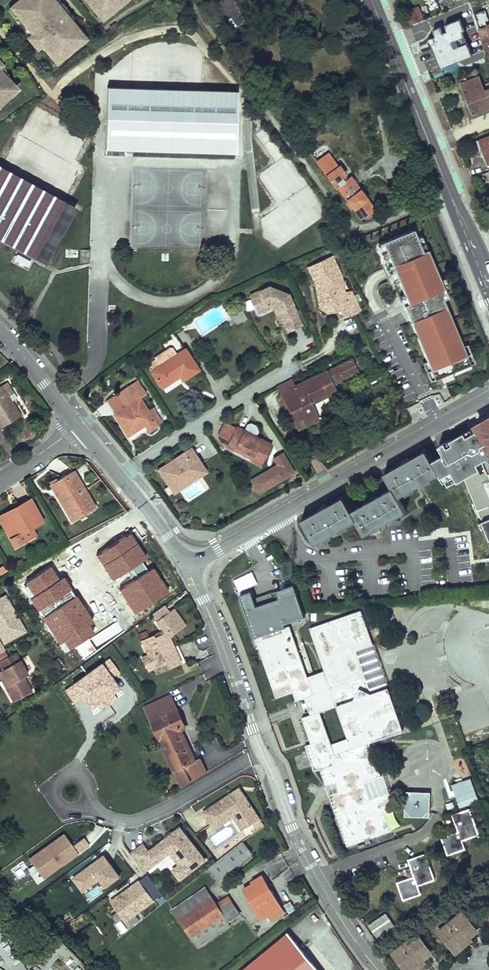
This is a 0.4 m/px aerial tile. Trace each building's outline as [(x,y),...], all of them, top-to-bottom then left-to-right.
[(57,69),(87,43),(52,0),(22,0),(7,11),(57,69)] [(100,23),(130,0),(82,0),(100,23)] [(406,12),(411,25),(418,22),(412,9),(406,12)] [(486,27),(485,21),(488,20),(485,10),(474,14),(479,29),(486,27)] [(441,67),(472,55),(457,19),(426,31),(441,67)] [(488,38),(488,26),(486,27),(479,29),(482,40),(488,38)] [(323,39),(315,29),(308,34),(316,44),(323,39)] [(0,69),(0,101),(5,96),(3,95),(14,84),(0,69)] [(474,115),(488,108),(488,83),(482,85),(479,77),(462,84),(468,100),(474,115)] [(229,88),(104,84),(103,143),(229,150),(229,88)] [(458,125),(461,134),(467,131),(463,123),(458,125)] [(488,168),(488,137),(477,141),(481,150),(482,153),(483,153),(488,168)] [(257,221),(276,249),(327,214),(287,156),(259,175),(280,205),(257,221)] [(374,210),(366,198),(351,177),(348,179),(335,161),(322,171),(336,189),(338,187),(348,201),(345,203),(350,209),(352,207),(359,217),(374,210)] [(46,263),(74,210),(0,170),(0,238),(46,263)] [(133,244),(147,245),(149,186),(135,186),(133,244)] [(414,232),(384,244),(415,321),(410,323),(432,374),(466,358),(438,295),(442,294),(426,251),(423,254),(414,232)] [(64,264),(77,265),(78,249),(65,248),(64,264)] [(90,263),(90,250),(80,249),(80,265),(90,263)] [(16,252),(10,261),(26,271),(32,262),(16,252)] [(331,256),(308,268),(315,284),(319,282),(321,285),(321,304),(325,309),(337,303),(340,310),(342,314),(353,315),(356,313),(360,311),(344,280),(340,280),(340,275),(331,256)] [(319,282),(315,284),(316,309),(326,317),(340,310),(337,303),(325,309),(321,304),(321,285),(319,282)] [(292,306),(287,294),(268,286),(249,295),(256,309),(269,303),(276,307),(282,321),(296,314),(292,306)] [(258,315),(276,307),(269,303),(256,309),(258,315)] [(237,324),(246,317),(241,310),(231,318),(237,324)] [(301,326),(296,314),(282,321),(287,332),(301,326)] [(161,345),(170,358),(184,349),(175,336),(161,345)] [(198,369),(184,349),(170,358),(168,360),(152,371),(151,371),(162,387),(177,377),(176,376),(179,374),(182,380),(198,369)] [(147,364),(152,371),(168,360),(163,353),(147,364)] [(358,371),(352,358),(337,366),(343,379),(358,371)] [(330,369),(336,382),(343,379),(337,366),(330,369)] [(320,380),(328,376),(325,371),(317,375),(320,380)] [(442,383),(453,379),(450,371),(439,375),(442,383)] [(335,391),(328,376),(320,380),(317,375),(295,386),(280,393),(298,429),(318,419),(310,404),(335,391)] [(277,386),(280,393),(295,386),(291,378),(277,386)] [(163,388),(166,392),(180,383),(178,379),(163,388)] [(7,382),(2,385),(12,401),(17,398),(7,382)] [(141,388),(137,382),(131,386),(119,394),(127,407),(115,414),(115,415),(128,435),(145,424),(149,431),(156,426),(153,420),(159,416),(154,408),(148,412),(139,398),(135,392),(141,388)] [(2,385),(0,386),(0,428),(20,416),(12,401),(2,385)] [(141,388),(135,392),(139,398),(145,394),(141,388)] [(127,407),(119,394),(107,401),(115,414),(127,407)] [(162,422),(159,416),(153,420),(156,426),(162,422)] [(431,460),(439,474),(446,488),(464,478),(488,545),(488,416),(471,427),(473,432),(465,437),(462,433),(448,440),(450,445),(445,447),(442,443),(436,446),(441,455),(431,460)] [(236,428),(225,423),(219,435),(230,441),(236,428)] [(271,444),(255,436),(258,430),(257,427),(250,423),(247,425),(244,431),(237,427),(236,428),(230,441),(227,446),(235,450),(236,447),(252,456),(251,458),(250,460),(260,465),(271,444)] [(189,446),(154,469),(172,495),(207,472),(189,446)] [(236,447),(235,450),(251,458),(252,456),(236,447)] [(319,510),(302,520),(315,543),(332,534),(330,530),(337,526),(339,529),(356,520),(364,534),(381,525),(379,521),(386,517),(389,521),(406,511),(398,497),(414,487),(413,484),(420,480),(422,483),(439,474),(431,460),(426,450),(405,462),(407,465),(403,467),(402,464),(385,473),(393,488),(372,500),(374,503),(370,504),(368,501),(351,511),(343,497),(322,508),(324,511),(321,513),(319,510)] [(282,451),(270,457),(275,465),(249,478),(257,493),(294,474),(282,451)] [(73,470),(50,484),(72,521),(89,511),(82,500),(88,497),(73,470)] [(95,508),(88,497),(82,500),(89,511),(95,508)] [(13,537),(10,538),(14,546),(29,538),(25,531),(31,527),(42,521),(30,499),(18,506),(21,512),(16,515),(14,512),(3,519),(13,537)] [(0,516),(0,520),(10,538),(13,537),(3,519),(14,512),(16,515),(21,512),(18,506),(0,516)] [(25,531),(29,538),(35,534),(31,527),(25,531)] [(107,580),(114,595),(133,586),(130,579),(140,575),(127,547),(104,558),(113,578),(107,580)] [(281,580),(283,598),(298,596),(296,579),(281,580)] [(251,591),(240,595),(276,698),(293,692),(296,701),(305,697),(306,702),(309,711),(310,715),(302,717),(311,744),(305,746),(314,771),(320,769),(326,787),(324,787),(327,795),(329,794),(347,846),(391,831),(385,814),(393,811),(387,793),(392,791),(386,775),(382,777),(369,742),(403,730),(388,687),(371,693),(356,650),(373,645),(361,610),(309,628),(324,671),(307,677),(289,626),(286,627),(285,624),(305,616),(299,600),(283,605),(272,601),(256,606),(251,591)] [(0,600),(0,636),(4,643),(24,631),(5,597),(0,600)] [(182,628),(173,616),(169,619),(165,613),(161,607),(149,616),(153,622),(152,623),(159,633),(161,635),(151,640),(149,637),(139,643),(146,656),(153,669),(155,674),(180,663),(168,638),(182,628)] [(173,616),(169,610),(165,613),(169,619),(173,616)] [(373,645),(356,650),(371,693),(388,687),(373,645)] [(14,703),(32,694),(24,679),(28,677),(16,654),(0,662),(0,666),(2,671),(1,672),(9,686),(5,688),(14,703)] [(153,669),(146,656),(140,658),(147,671),(153,669)] [(5,688),(9,686),(1,672),(0,672),(0,679),(5,688)] [(195,760),(180,730),(185,727),(177,709),(176,710),(170,696),(155,703),(161,717),(151,721),(182,786),(207,775),(199,758),(195,760)] [(155,703),(144,708),(151,721),(161,717),(155,703)] [(447,792),(457,796),(461,786),(451,782),(447,792)] [(310,783),(306,791),(314,795),(318,787),(310,783)] [(241,793),(235,791),(230,794),(234,799),(239,801),(244,798),(241,793)] [(404,791),(403,816),(429,818),(430,792),(404,791)] [(239,801),(234,799),(230,794),(203,812),(211,824),(228,813),(236,814),(245,827),(262,816),(249,795),(244,798),(239,801)] [(470,808),(452,814),(458,832),(441,838),(447,855),(465,849),(462,840),(461,839),(464,838),(465,839),(479,834),(476,826),(472,827),(469,819),(473,817),(470,808)] [(245,827),(236,814),(228,813),(211,824),(214,829),(226,821),(234,822),(240,831),(245,827)] [(83,839),(97,850),(111,833),(97,822),(83,839)] [(179,881),(206,860),(179,826),(148,851),(142,843),(130,853),(145,872),(169,853),(178,865),(171,870),(179,881)] [(211,835),(214,844),(229,838),(226,829),(211,835)] [(83,837),(70,845),(63,834),(24,859),(39,882),(90,849),(83,837)] [(242,842),(209,868),(218,879),(251,853),(242,842)] [(426,853),(408,859),(414,877),(397,882),(403,900),(421,894),(418,885),(417,883),(420,882),(421,884),(435,879),(432,870),(427,872),(425,864),(429,862),(426,853)] [(98,883),(105,893),(122,880),(102,854),(69,878),(82,895),(98,883)] [(253,884),(244,890),(262,919),(268,915),(271,920),(283,912),(262,876),(252,882),(253,884)] [(205,888),(173,909),(198,947),(230,925),(228,922),(240,914),(235,907),(228,896),(216,905),(205,888)] [(290,902),(284,904),(288,913),(294,910),(290,902)] [(386,913),(368,925),(377,937),(394,926),(386,913)] [(462,913),(439,931),(454,950),(462,943),(460,940),(466,934),(469,937),(477,931),(462,913)] [(242,969),(319,969),(288,932),(242,969)] [(393,953),(407,969),(409,969),(416,965),(414,961),(421,956),(423,959),(431,953),(417,934),(393,953)] [(460,940),(462,943),(466,940),(469,937),(466,934),(460,940)] [(414,961),(416,965),(419,962),(423,959),(421,956),(414,961)]
